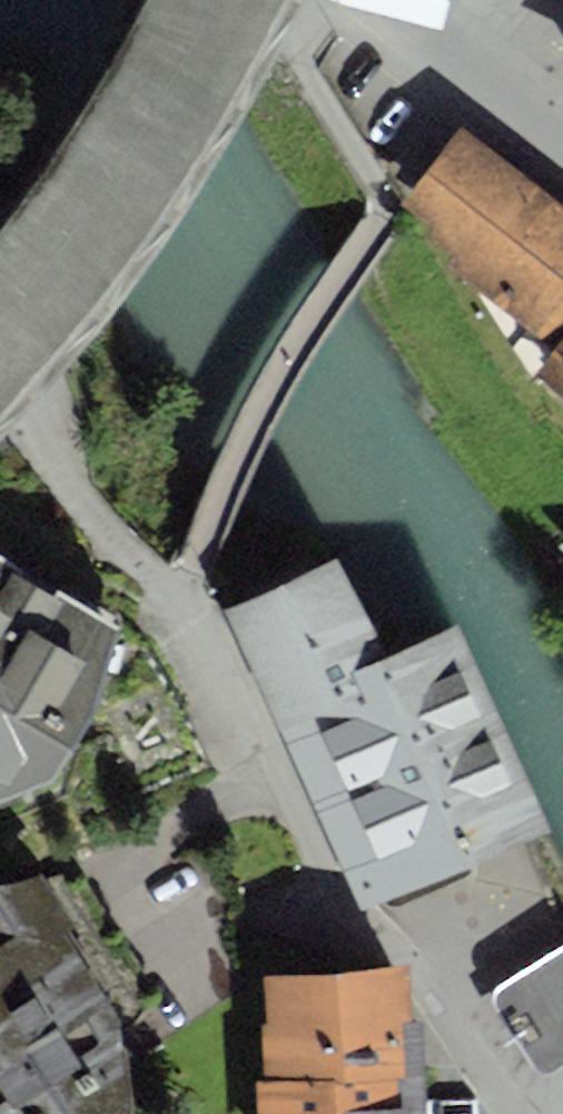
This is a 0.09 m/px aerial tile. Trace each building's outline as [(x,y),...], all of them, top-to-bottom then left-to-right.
[(459,126),(399,204),(430,227),(424,235),(454,257),(446,267),(475,289),(531,380),(534,375),(562,338),(562,205),(459,126)] [(534,375),(562,397),(562,338),(534,375)] [(55,776),(97,708),(118,624),(0,555),(0,798),(55,776)] [(338,557),(224,610),(282,735),(366,697),(353,669),(384,655),(338,557)] [(546,830),(457,625),(384,655),(353,669),(366,697),(282,735),(360,909),(546,830)] [(124,1043),(147,1014),(59,874),(46,879),(41,872),(0,889),(0,1113),(132,1113),(124,1043)] [(495,987),(491,991),(489,997),(489,1004),(493,1009),(531,1068),(535,1071),(541,1073),(547,1074),(554,1072),(562,1066),(562,944),(495,987)] [(407,966),(263,975),(266,1021),(261,1022),(265,1079),(423,1069),(420,1021),(411,1021),(407,966)] [(265,1079),(255,1080),(257,1113),(426,1113),(423,1069),(265,1079)]
